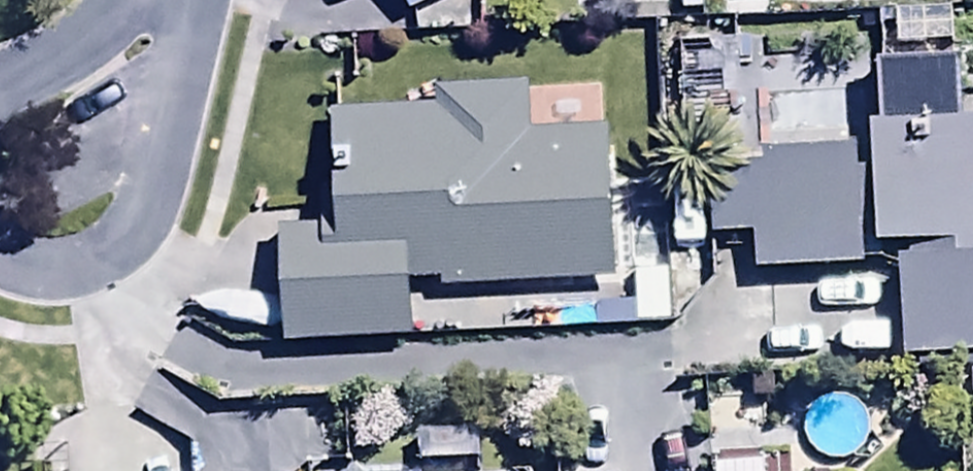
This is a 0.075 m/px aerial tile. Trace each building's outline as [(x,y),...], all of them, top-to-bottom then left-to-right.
[(408,17),(442,0),(400,0),(408,17)] [(744,44),(680,43),(679,115),(743,116),(744,44)] [(900,362),(972,361),(972,122),(963,122),(962,59),(876,61),(877,124),(869,124),(872,255),(898,255),(900,362)] [(441,281),(441,290),(613,284),(607,129),(530,132),(528,85),(432,88),(433,108),(329,112),(331,187),(315,187),(317,226),(278,227),(282,346),(413,342),(411,283),(441,281)] [(751,236),(753,278),(865,274),(860,151),(761,154),(761,168),(710,170),(712,237),(751,236)] [(592,305),(592,330),(666,328),(664,272),(632,273),(633,304),(592,305)] [(477,438),(415,438),(415,467),(477,467),(477,438)]
